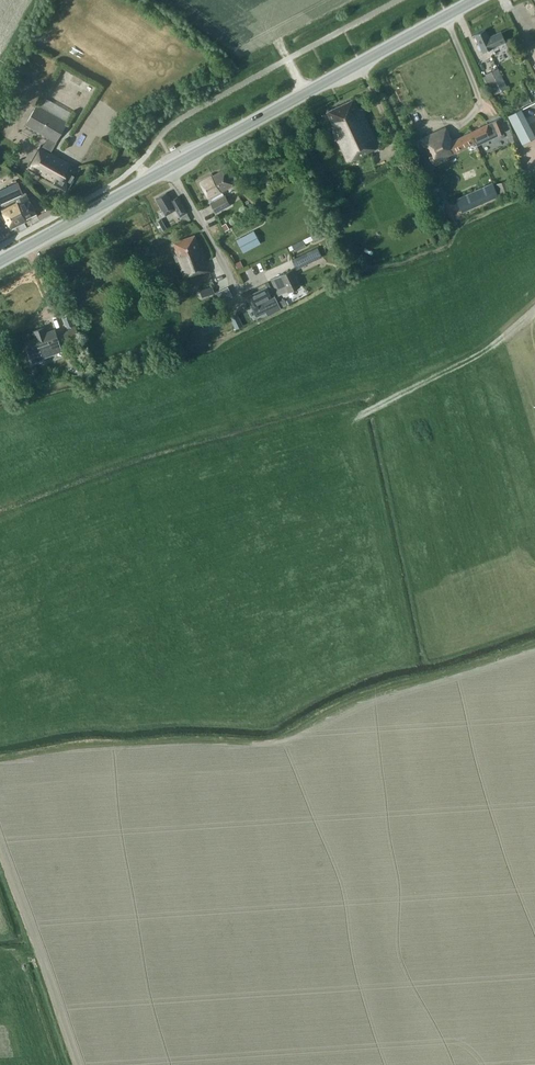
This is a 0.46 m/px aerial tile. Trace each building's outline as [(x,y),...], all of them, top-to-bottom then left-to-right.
[(489,37),(485,29),(475,34),(479,44),(477,44),(477,46),(478,49),(480,50),(482,49),(483,52),(506,41),(501,31),(489,37)] [(507,88),(498,68),(486,73),(486,75),(483,77),(486,83),(489,81),(495,93),(507,88)] [(54,102),(43,96),(38,105),(47,111),(49,111),(54,102)] [(522,105),(531,102),(529,96),(520,99),(522,105)] [(379,147),(361,107),(358,108),(354,99),(327,111),(333,125),(331,127),(347,162),(379,147)] [(51,151),(67,122),(49,111),(47,111),(37,105),(26,125),(48,137),(43,147),(41,146),(28,169),(67,191),(79,169),(69,163),(69,162),(51,151)] [(526,137),(533,133),(521,109),(507,116),(522,145),(528,142),(526,137)] [(492,122),(470,132),(476,145),(505,131),(499,119),(492,122)] [(476,145),(470,132),(452,141),(446,127),(422,138),(435,165),(449,158),(448,156),(473,143),(475,146),(476,145)] [(212,173),(198,180),(208,199),(211,198),(213,201),(224,195),(221,192),(234,185),(225,169),(213,175),(212,173)] [(18,181),(0,190),(0,199),(2,203),(16,197),(18,201),(3,208),(12,228),(27,221),(26,219),(36,214),(26,191),(23,193),(18,181)] [(508,182),(506,182),(498,185),(501,193),(511,189),(508,182)] [(492,183),(457,198),(462,211),(498,196),(492,183)] [(162,212),(164,215),(175,209),(180,217),(187,212),(178,196),(171,200),(166,192),(156,198),(164,210),(162,212)] [(216,213),(231,204),(225,195),(224,195),(213,201),(211,203),(216,213)] [(166,228),(162,219),(156,222),(161,231),(166,228)] [(237,240),(243,252),(260,242),(254,231),(237,240)] [(313,241),(323,237),(320,231),(311,236),(313,240),(313,241)] [(175,256),(178,263),(179,262),(185,279),(210,271),(201,247),(199,247),(194,235),(174,242),(177,250),(176,250),(177,255),(175,256)] [(305,244),(313,240),(311,236),(303,240),(305,244)] [(295,251),(306,246),(305,244),(303,240),(292,245),(295,251)] [(320,255),(316,247),(293,259),(297,267),(320,255)] [(271,279),(279,295),(288,290),(288,291),(300,286),(292,269),(281,275),(271,279)] [(200,290),(202,297),(215,292),(213,286),(200,290)] [(230,286),(219,291),(224,301),(235,296),(230,286)] [(281,308),(275,296),(272,297),(267,287),(253,294),(247,296),(250,302),(256,315),(265,310),(268,315),(281,308)] [(279,302),(282,307),(288,304),(285,299),(279,302)] [(239,320),(236,314),(230,317),(233,323),(239,320)] [(69,330),(63,332),(67,342),(79,337),(76,327),(75,328),(70,315),(64,318),(68,328),(69,330)] [(34,331),(36,337),(24,342),(32,363),(43,359),(39,348),(50,344),(52,350),(61,347),(58,340),(59,340),(55,329),(46,332),(44,327),(34,331)] [(88,378),(90,372),(79,369),(77,375),(88,378)]
